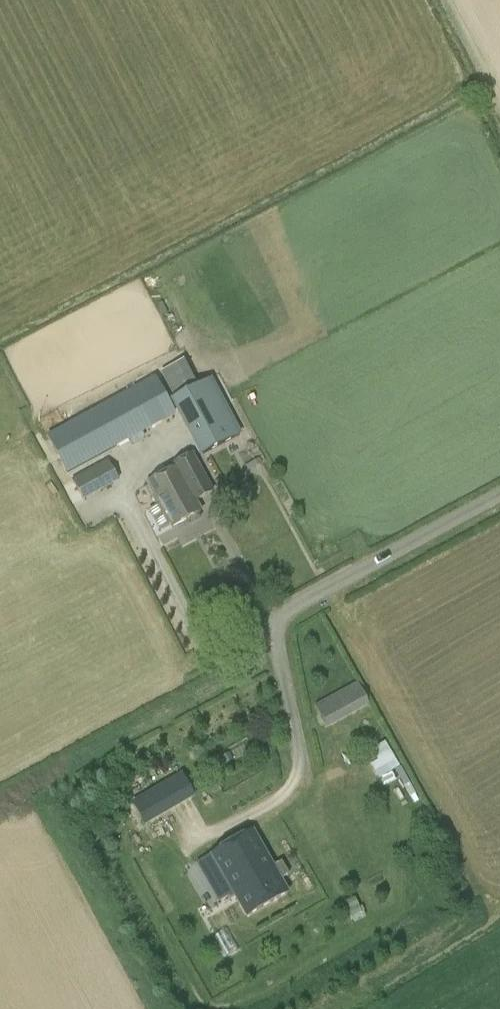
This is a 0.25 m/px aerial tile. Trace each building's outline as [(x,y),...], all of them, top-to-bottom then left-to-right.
[(174,398),(197,385),(183,360),(160,372),(174,398)] [(156,377),(46,436),(68,475),(104,455),(176,415),(168,400),(156,377)] [(239,435),(209,380),(171,401),(201,457),(208,453),(239,435)] [(175,468),(147,483),(158,503),(172,528),(201,512),(195,502),(212,492),(204,477),(192,454),(173,465),(175,468)] [(120,481),(107,461),(71,481),(83,501),(120,481)] [(369,705),(357,682),(315,705),(326,728),(369,705)] [(381,741),(369,748),(376,760),(367,765),(376,780),(396,768),(381,741)] [(131,803),(144,826),(160,817),(147,794),(131,803)] [(252,832),(211,856),(220,870),(185,890),(198,912),(226,895),(240,921),(247,917),(288,893),(281,881),(289,875),(281,862),(272,866),(252,832)]
